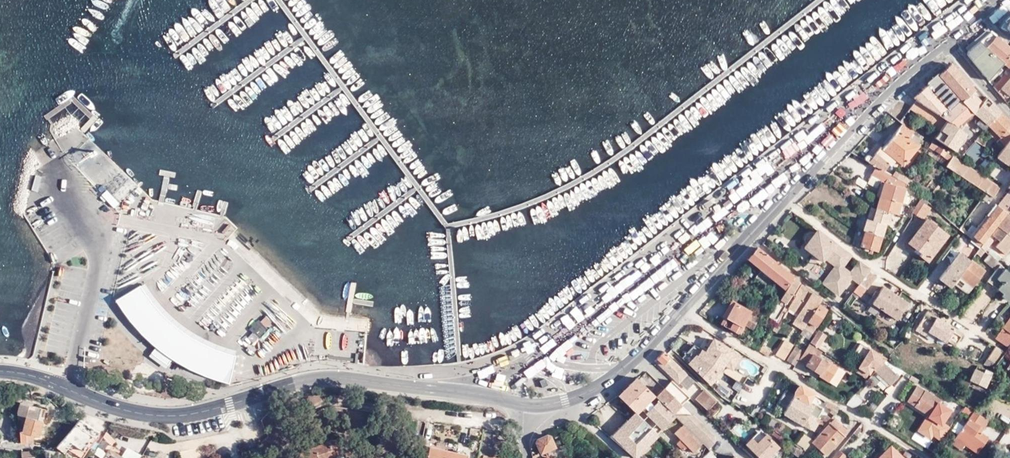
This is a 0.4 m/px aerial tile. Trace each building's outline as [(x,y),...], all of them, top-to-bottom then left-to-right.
[(987,78),(994,70),(997,65),(1001,61),(1009,50),(1009,46),(991,31),(967,51),(967,54),(987,78)] [(1009,68),(1009,50),(1001,61),(1009,68)] [(974,88),(951,64),(930,77),(911,96),(916,100),(947,119),(960,129),(966,122),(974,112),(981,103),(971,91),(974,88)] [(1003,77),(1006,73),(997,65),(994,70),(1003,77)] [(994,87),(997,91),(1009,77),(1006,73),(1003,77),(994,87)] [(1006,102),(1009,98),(1009,76),(1009,77),(997,91),(1006,102)] [(947,110),(950,107),(935,90),(931,94),(947,110)] [(987,97),(981,103),(974,112),(978,116),(975,121),(984,129),(1000,110),(987,97)] [(930,124),(939,131),(940,129),(943,125),(945,122),(947,119),(916,100),(910,107),(932,121),(930,124)] [(1006,116),(1000,110),(984,129),(990,136),(1006,116)] [(1009,123),(1009,121),(1006,116),(990,136),(993,138),(997,133),(1000,136),(1009,123)] [(902,118),(899,121),(902,123),(900,125),(904,129),(906,126),(908,123),(902,118)] [(960,129),(947,119),(945,122),(958,131),(959,130),(960,129)] [(966,122),(960,129),(959,130),(965,134),(971,127),(966,122)] [(1009,137),(1009,123),(1000,136),(1006,142),(1009,137)] [(900,125),(897,129),(908,138),(913,133),(906,126),(904,129),(900,125)] [(943,125),(940,129),(959,141),(961,137),(943,125)] [(864,160),(876,167),(882,170),(888,164),(890,166),(895,160),(902,165),(918,146),(908,138),(897,129),(881,148),(880,147),(871,157),(868,155),(865,155),(864,156),(864,160)] [(929,145),(949,160),(952,155),(934,143),(937,139),(955,151),(960,142),(959,141),(940,129),(939,131),(929,145)] [(975,139),(982,144),(983,145),(986,140),(987,140),(979,134),(975,139)] [(57,141),(65,152),(72,147),(64,136),(57,141)] [(996,142),(1003,147),(1006,142),(1000,136),(996,142)] [(1006,142),(1003,147),(997,155),(1009,163),(1009,137),(1006,142)] [(978,147),(982,144),(975,139),(972,142),(978,147)] [(986,140),(983,145),(990,149),(993,146),(986,140)] [(955,151),(956,151),(959,153),(965,145),(960,142),(955,151)] [(985,192),(993,197),(999,187),(952,155),(949,160),(946,166),(985,192)] [(884,183),(879,197),(893,201),(901,204),(907,185),(904,183),(891,176),(882,170),(876,167),(871,176),(884,183)] [(891,176),(904,183),(906,179),(893,172),(891,176)] [(907,185),(901,204),(904,205),(906,198),(908,198),(911,188),(907,185)] [(111,209),(119,204),(109,189),(101,194),(111,209)] [(974,236),(982,243),(1006,212),(1008,213),(1009,210),(1009,189),(978,231),(974,236)] [(985,192),(981,198),(987,202),(988,200),(990,201),(993,197),(985,192)] [(879,197),(876,209),(890,213),(897,215),(901,204),(893,201),(879,197)] [(915,208),(912,212),(922,218),(930,207),(920,200),(915,208)] [(876,209),(870,206),(866,218),(872,220),(876,209)] [(866,218),(863,229),(865,230),(883,236),(890,213),(876,209),(872,220),(866,218)] [(1009,236),(1009,213),(999,227),(1005,232),(1009,236)] [(924,248),(921,252),(919,255),(927,262),(947,235),(926,218),(908,241),(916,247),(919,244),(924,248)] [(967,234),(972,239),(974,236),(978,231),(973,227),(967,234)] [(993,235),(999,239),(1005,232),(999,227),(993,235)] [(817,229),(814,232),(805,245),(803,247),(822,262),(824,259),(826,256),(835,262),(845,250),(817,229)] [(883,236),(865,230),(860,245),(878,251),(883,236)] [(804,242),(805,245),(814,232),(812,232),(810,232),(807,233),(806,234),(804,236),(804,237),(804,242)] [(1009,247),(1009,236),(1005,232),(999,239),(994,246),(1005,254),(1009,247)] [(981,248),(985,251),(993,240),(989,237),(981,248)] [(958,249),(971,259),(978,249),(965,240),(958,249)] [(916,247),(921,252),(924,248),(919,244),(916,247)] [(792,276),(757,247),(747,258),(761,269),(771,278),(783,288),(791,278),(792,276)] [(840,266),(842,267),(851,255),(845,250),(835,262),(826,256),(824,259),(834,267),(822,283),(825,285),(840,266)] [(939,277),(951,287),(954,283),(971,262),(959,252),(939,277)] [(984,260),(996,271),(1001,264),(989,254),(984,260)] [(971,262),(954,283),(968,293),(986,271),(972,260),(971,262)] [(869,271),(870,269),(863,264),(859,261),(850,273),(842,267),(840,266),(825,285),(838,295),(844,287),(842,286),(845,282),(847,283),(852,278),(860,284),(869,271)] [(771,278),(761,269),(756,276),(766,285),(771,278)] [(999,290),(1009,300),(1009,274),(1005,270),(997,280),(1003,284),(998,289),(999,290)] [(875,276),(869,271),(860,284),(866,289),(875,276)] [(799,282),(792,276),(791,278),(793,279),(781,299),(787,303),(799,282)] [(144,282),(140,284),(155,305),(164,315),(174,325),(194,338),(206,345),(221,351),(235,355),(237,350),(224,346),(210,341),(199,335),(180,323),(168,312),(162,306),(154,296),(149,288),(144,282)] [(156,346),(151,353),(167,365),(172,358),(186,367),(207,376),(229,383),(236,355),(235,355),(221,351),(206,345),(194,338),(174,325),(164,315),(155,305),(140,284),(139,283),(115,299),(125,313),(138,329),(149,340),(156,346)] [(808,321),(821,300),(808,290),(801,284),(797,291),(798,292),(794,298),(790,305),(790,306),(799,312),(797,314),(793,321),(803,328),(804,327),(808,321)] [(854,293),(859,297),(864,291),(858,287),(854,293)] [(908,304),(883,287),(872,303),(897,319),(908,304)] [(853,292),(843,306),(856,315),(866,302),(859,297),(854,293),(853,292)] [(787,303),(781,299),(769,318),(775,322),(787,303)] [(822,307),(824,303),(821,300),(808,321),(816,326),(826,309),(822,307)] [(744,324),(751,314),(732,301),(719,323),(738,334),(744,324)] [(799,312),(790,306),(789,308),(797,314),(799,312)] [(760,318),(751,312),(751,314),(744,324),(753,329),(760,318)] [(267,327),(272,321),(264,315),(259,321),(267,327)] [(930,338),(931,337),(933,334),(940,339),(950,345),(952,343),(961,348),(968,337),(931,315),(920,332),(930,338)] [(255,341),(266,329),(257,320),(245,332),(255,341)] [(802,330),(803,328),(793,321),(792,323),(802,330)] [(812,333),(816,326),(808,321),(804,327),(812,333)] [(1003,327),(995,338),(1001,342),(1006,336),(1009,332),(1003,327)] [(826,335),(818,330),(811,342),(818,347),(826,335)] [(1001,342),(1008,347),(1009,344),(1009,339),(1006,336),(1001,342)] [(688,363),(709,383),(721,371),(720,370),(724,363),(731,350),(713,338),(706,351),(702,349),(697,355),(696,354),(688,363)] [(776,355),(784,360),(793,345),(786,341),(776,355)] [(877,369),(885,358),(860,342),(852,353),(863,360),(856,371),(866,377),(872,368),(876,371),(877,369)] [(808,343),(800,357),(808,362),(806,366),(820,375),(819,376),(828,381),(837,367),(829,362),(829,363),(817,356),(821,351),(808,343)] [(1004,353),(994,346),(987,358),(996,364),(1004,353)] [(763,347),(760,352),(768,356),(771,352),(763,347)] [(803,351),(796,347),(787,361),(794,365),(803,351)] [(655,360),(657,362),(687,390),(695,381),(665,351),(664,350),(655,360)] [(731,350),(724,363),(733,368),(740,355),(731,350)] [(167,365),(151,353),(149,355),(165,368),(167,365)] [(987,358),(983,364),(993,368),(996,364),(987,358)] [(876,371),(873,374),(888,387),(898,376),(891,370),(893,367),(885,360),(877,369),(876,371)] [(992,369),(985,366),(984,369),(976,365),(975,369),(974,368),(968,379),(963,376),(960,383),(967,387),(970,380),(984,386),(992,369)] [(891,370),(898,376),(902,370),(894,366),(893,367),(891,370)] [(845,371),(837,367),(828,381),(836,386),(845,371)] [(637,378),(618,395),(624,391),(639,380),(637,378)] [(624,391),(618,395),(630,407),(649,390),(639,380),(624,391)] [(689,397),(670,380),(666,385),(663,387),(674,398),(681,404),(684,401),(689,397)] [(808,403),(814,394),(800,386),(783,413),(809,429),(820,411),(808,403)] [(941,400),(916,386),(907,401),(931,415),(932,414),(938,417),(944,408),(938,404),(941,400)] [(663,387),(655,395),(656,396),(662,402),(666,406),(674,398),(663,387)] [(649,390),(630,407),(637,414),(643,409),(654,398),(656,396),(655,395),(649,390)] [(708,394),(705,390),(696,399),(702,405),(709,398),(707,395),(708,394)] [(707,410),(716,401),(708,394),(707,395),(709,398),(702,405),(707,410)] [(855,394),(846,404),(852,408),(857,407),(862,400),(855,394)] [(654,398),(643,409),(649,416),(652,412),(660,404),(654,398)] [(681,408),(681,404),(674,398),(666,406),(676,416),(682,422),(695,421),(694,415),(688,415),(688,407),(681,408)] [(18,430),(19,442),(32,442),(34,434),(38,435),(42,420),(37,419),(38,414),(43,415),(45,408),(19,402),(17,411),(17,418),(21,419),(20,424),(23,424),(21,431),(18,430)] [(835,415),(839,410),(828,403),(826,406),(831,410),(830,412),(835,415)] [(653,420),(662,429),(674,418),(660,404),(652,412),(657,416),(653,420)] [(50,414),(58,420),(66,412),(58,406),(50,414)] [(1009,430),(1009,428),(1009,418),(1005,415),(995,410),(988,419),(989,419),(1009,430)] [(988,419),(974,411),(952,442),(962,449),(966,444),(978,453),(989,438),(978,430),(981,425),(985,427),(989,419),(988,419)] [(821,424),(824,427),(825,427),(831,419),(827,416),(821,424)] [(78,419),(57,446),(63,451),(66,447),(82,457),(86,451),(83,448),(85,444),(89,446),(99,431),(78,419)] [(682,422),(709,449),(716,443),(715,434),(708,434),(708,427),(702,427),(701,421),(695,421),(682,422)] [(833,421),(830,424),(844,435),(846,433),(833,421)] [(844,435),(830,424),(813,444),(826,456),(844,435)] [(700,446),(682,426),(675,434),(680,439),(677,443),(684,450),(687,447),(693,453),(700,446)] [(751,450),(766,435),(761,430),(746,445),(751,450)] [(796,446),(805,451),(812,439),(803,434),(796,446)] [(535,438),(531,449),(538,446),(542,453),(555,447),(551,437),(547,435),(537,439),(535,438)] [(769,455),(778,445),(766,435),(751,450),(759,457),(773,457),(769,455)] [(329,444),(328,441),(299,452),(301,457),(328,457),(333,456),(332,452),(329,444)] [(337,441),(329,444),(332,452),(339,450),(337,441)] [(417,457),(463,457),(464,453),(427,446),(428,443),(420,441),(420,444),(417,457)] [(408,457),(417,457),(420,444),(411,442),(408,457)] [(795,449),(788,444),(785,449),(792,453),(793,452),(795,453),(796,451),(794,449),(795,449)] [(891,445),(878,457),(904,457),(891,445)] [(774,457),(779,457),(785,452),(780,447),(772,456),(774,457)] [(113,449),(110,454),(106,451),(102,457),(127,457),(113,449)] [(21,450),(21,457),(34,457),(34,455),(33,455),(33,450),(21,450)]
